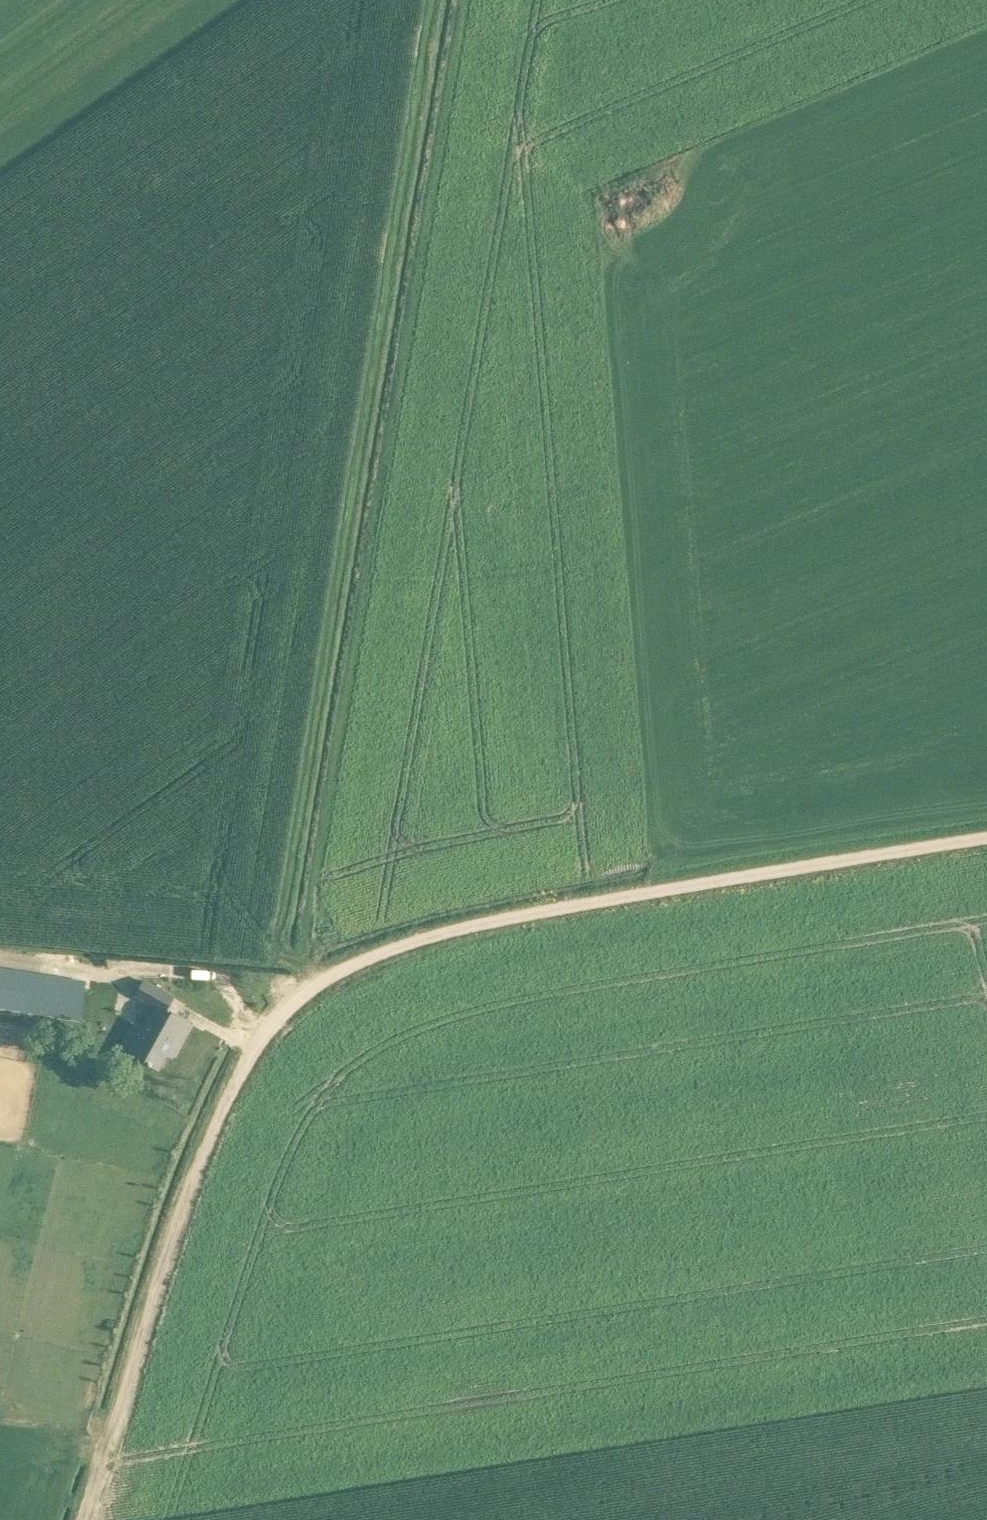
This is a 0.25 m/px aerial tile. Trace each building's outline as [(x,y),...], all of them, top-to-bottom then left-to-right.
[(97,983),(0,968),(0,1007),(110,1024),(116,986),(97,983)] [(165,1010),(172,996),(144,981),(136,996),(155,1006),(130,1053),(158,1068),(172,1043),(177,1046),(189,1024),(165,1010)]
